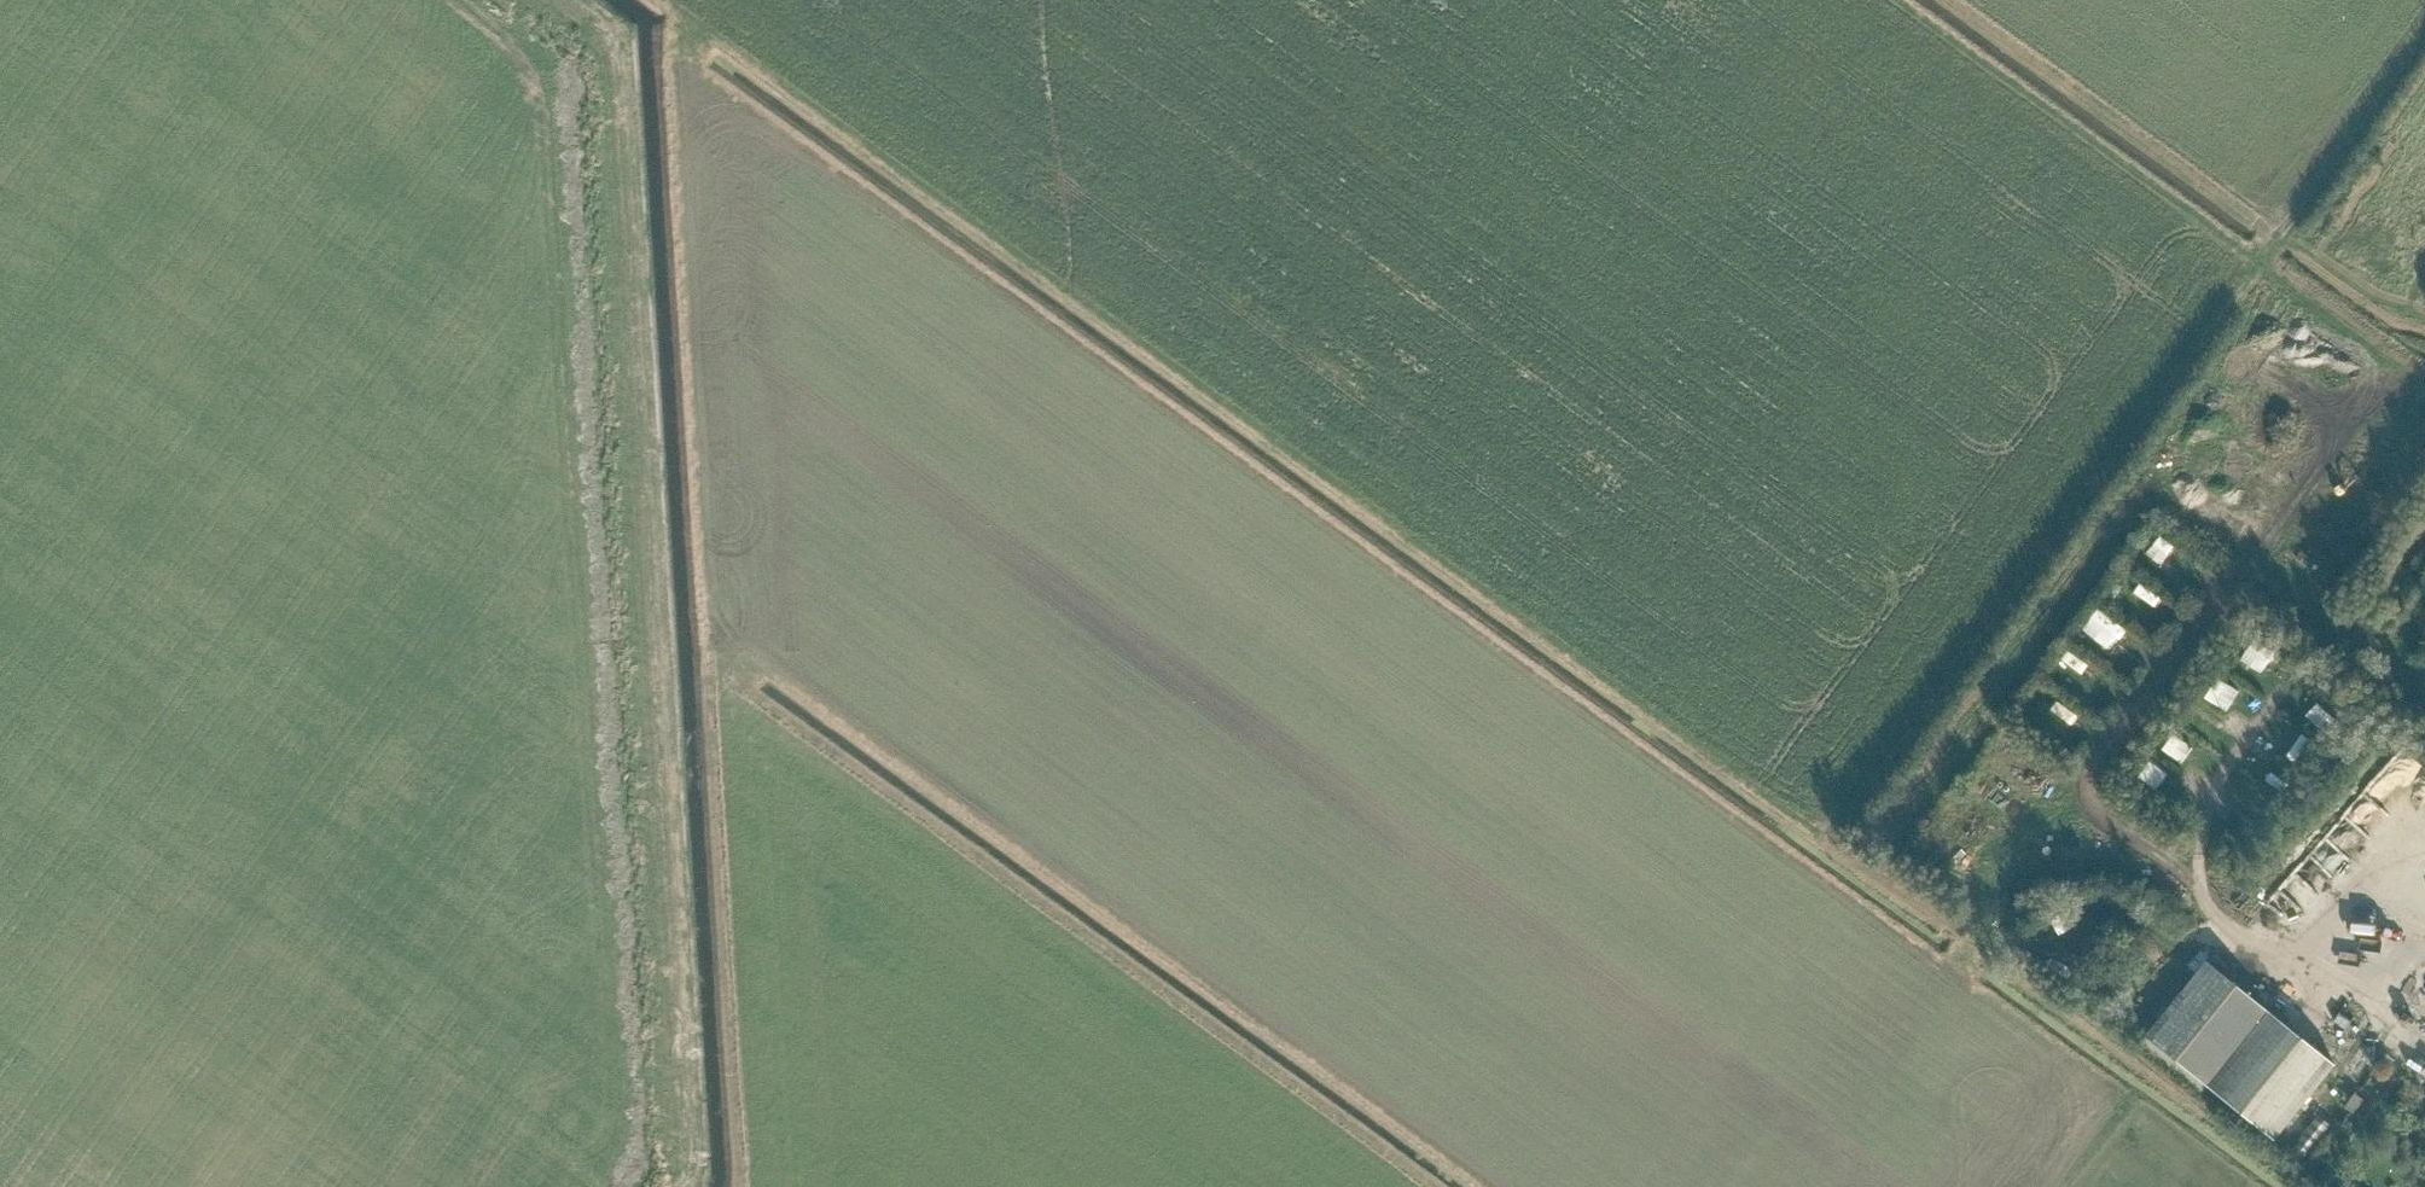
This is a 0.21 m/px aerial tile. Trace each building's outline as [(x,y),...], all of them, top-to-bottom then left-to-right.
[(2207,962),(2140,1045),(2200,1093),(2206,1085),(2275,1140),(2335,1065),(2207,962)]
